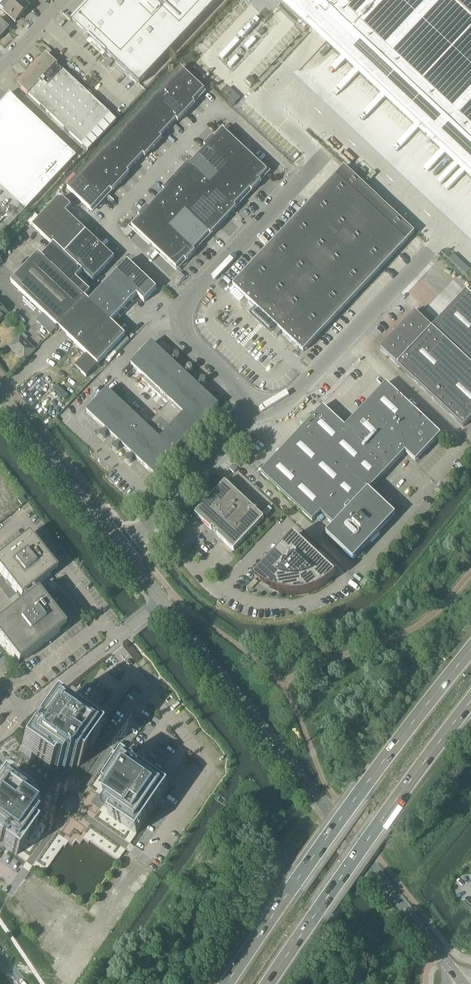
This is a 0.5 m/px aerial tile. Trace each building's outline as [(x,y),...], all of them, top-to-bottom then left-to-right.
[(0,6),(0,9),(3,12),(15,23),(27,9),(17,0),(5,0),(0,6)] [(72,23),(88,38),(89,39),(89,38),(102,50),(106,54),(105,54),(106,55),(106,54),(139,85),(219,0),(93,0),(89,5),(88,4),(87,6),(88,6),(73,22),(72,22),(71,23),(72,23)] [(412,122),(418,128),(406,140),(447,179),(459,166),(468,175),(470,178),(470,0),(282,0),(412,122)] [(46,54),(29,72),(17,85),(28,95),(81,145),(109,115),(57,65),(46,54)] [(180,69),(169,81),(192,103),(193,103),(204,91),(180,69)] [(195,105),(193,103),(192,103),(169,81),(161,90),(186,114),(195,105)] [(177,123),(186,114),(161,90),(152,99),(176,121),(177,123)] [(10,94),(9,94),(0,103),(0,186),(16,200),(26,210),(76,156),(10,94)] [(168,130),(176,121),(152,99),(144,107),(168,130)] [(160,138),(168,130),(144,107),(136,116),(160,138)] [(162,140),(160,138),(136,116),(128,125),(153,149),(162,140)] [(145,158),(153,149),(128,125),(119,134),(143,156),(145,158)] [(224,166),(241,148),(222,131),(214,139),(212,138),(204,147),(224,166)] [(135,165),(143,156),(119,134),(111,142),(135,165)] [(127,173),(135,165),(111,142),(103,151),(127,173)] [(204,147),(203,147),(205,149),(197,157),(216,175),(224,166),(204,147)] [(241,148),(224,166),(252,192),(260,183),(259,181),(267,172),(241,148)] [(129,175),(127,173),(103,151),(95,160),(120,184),(129,175)] [(208,184),(216,175),(197,157),(190,166),(188,164),(187,164),(208,184)] [(112,193),(120,184),(95,160),(87,169),(110,191),(112,193)] [(200,192),(208,184),(187,164),(179,173),(200,192)] [(216,175),(208,184),(235,209),(236,209),(234,207),(250,191),(251,192),(252,192),(224,166),(216,175)] [(102,200),(110,191),(87,169),(78,177),(102,200)] [(192,201),(200,192),(179,173),(171,182),(192,201)] [(276,336),(281,331),(303,352),(406,242),(335,176),(232,286),(257,309),(252,314),(264,325),(276,336)] [(91,212),(102,200),(78,177),(67,190),(91,212)] [(183,210),(192,201),(171,182),(163,191),(183,210)] [(208,184),(200,192),(227,218),(235,209),(208,184)] [(26,210),(0,186),(0,237),(26,210)] [(167,227),(183,210),(163,191),(162,191),(164,193),(149,209),(147,208),(146,208),(167,227)] [(192,201),(183,210),(211,236),(227,218),(200,192),(192,201)] [(71,207),(60,197),(32,227),(43,237),(65,214),(71,207)] [(131,228),(150,245),(167,227),(146,208),(138,217),(139,219),(131,228)] [(183,210),(167,227),(194,253),(195,253),(193,251),(209,235),(210,236),(211,236),(183,210)] [(75,223),(65,214),(43,237),(51,244),(52,243),(54,245),(75,223)] [(86,232),(81,228),(75,223),(54,245),(64,255),(86,232)] [(150,245),(176,270),(184,261),(186,262),(194,253),(167,227),(150,245)] [(95,241),(86,232),(64,255),(74,264),(74,263),(95,241)] [(105,250),(95,241),(74,263),(82,272),(84,273),(105,250)] [(54,245),(52,243),(51,244),(41,256),(42,257),(85,298),(89,293),(74,279),(82,272),(62,255),(64,255),(54,245)] [(114,259),(105,250),(84,273),(93,282),(114,259)] [(57,327),(85,298),(42,257),(41,256),(38,254),(11,283),(57,327)] [(115,275),(137,296),(144,303),(156,290),(127,262),(115,275)] [(180,282),(184,277),(180,273),(176,278),(180,282)] [(137,296),(115,275),(102,289),(124,309),(137,296)] [(89,302),(103,316),(111,323),(124,309),(102,289),(89,302)] [(470,419),(470,297),(466,292),(431,329),(415,313),(400,328),(403,330),(396,337),(394,335),(380,350),(397,366),(463,428),(470,419)] [(85,298),(57,327),(76,345),(103,316),(89,302),(85,298)] [(103,316),(76,345),(97,365),(125,336),(111,323),(103,316)] [(35,351),(32,348),(20,337),(10,348),(24,362),(35,351)] [(153,475),(155,473),(174,453),(176,456),(176,457),(176,458),(177,458),(177,459),(178,459),(178,460),(179,460),(180,460),(181,459),(182,459),(182,458),(182,457),(182,456),(182,455),(181,454),(180,454),(179,453),(178,453),(176,451),(196,430),(198,432),(198,433),(198,434),(199,434),(199,435),(200,436),(201,436),(202,436),(203,436),(204,435),(204,434),(205,434),(205,433),(205,432),(204,432),(204,431),(203,430),(202,430),(201,430),(198,427),(218,406),(199,388),(202,385),(203,385),(204,385),(205,384),(205,383),(206,382),(205,381),(205,380),(204,380),(204,379),(203,379),(202,379),(201,379),(200,380),(199,381),(199,382),(199,383),(197,386),(186,376),(189,373),(190,373),(191,373),(192,372),(192,371),(192,370),(192,369),(192,368),(191,367),(190,367),(189,367),(188,367),(187,367),(186,368),(186,369),(186,370),(186,371),(184,373),(173,363),(176,361),(177,361),(177,360),(178,360),(179,359),(179,358),(179,357),(179,356),(178,355),(177,355),(176,354),(175,355),(174,355),(173,356),(173,357),(173,358),(171,361),(151,343),(131,365),(144,378),(141,380),(168,405),(166,407),(149,425),(123,400),(120,403),(107,390),(86,413),(105,430),(103,433),(102,433),(101,433),(100,434),(100,435),(99,435),(99,436),(99,437),(100,438),(100,439),(101,439),(102,439),(103,439),(104,439),(105,438),(105,437),(106,436),(105,435),(108,433),(118,443),(116,445),(115,445),(114,446),(113,446),(113,447),(112,447),(112,448),(112,449),(113,450),(113,451),(114,451),(115,452),(116,452),(117,451),(118,451),(118,450),(119,449),(119,448),(121,445),(132,455),(129,458),(128,458),(127,458),(126,458),(126,459),(126,460),(125,460),(125,461),(126,462),(126,463),(127,463),(127,464),(128,464),(129,464),(130,464),(131,463),(131,462),(132,462),(132,461),(132,460),(134,457),(153,475)] [(90,372),(65,347),(38,376),(64,402),(90,372)] [(440,435),(386,384),(345,428),(323,407),(260,473),(312,522),(320,513),(334,526),(326,535),(353,560),(394,516),(368,491),(405,453),(415,462),(440,435)] [(232,549),(233,548),(262,518),(262,517),(224,481),(223,481),(222,481),(194,511),(194,512),(194,513),(209,527),(210,527),(212,526),(213,527),(213,528),(212,528),(212,529),(213,530),(214,530),(214,531),(215,530),(216,530),(217,531),(216,532),(216,533),(216,534),(231,548),(232,548),(232,549)] [(23,498),(19,501),(18,502),(22,506),(26,503),(23,498)] [(20,599),(56,571),(28,536),(0,558),(0,573),(20,599)] [(328,583),(335,577),(293,537),(258,574),(263,578),(267,581),(274,584),(282,587),(278,593),(285,595),(292,595),(302,595),(311,592),(320,588),(328,583)] [(19,606),(0,621),(0,643),(17,666),(64,628),(36,592),(19,606)] [(98,739),(95,738),(52,707),(19,754),(48,773),(51,770),(58,775),(58,776),(58,777),(58,778),(59,778),(60,779),(61,779),(61,778),(62,778),(62,777),(63,776),(62,776),(65,775),(65,776),(66,777),(67,777),(68,777),(69,777),(70,776),(70,775),(70,774),(69,774),(69,773),(74,765),(78,768),(98,739)] [(103,807),(103,806),(111,811),(108,815),(136,835),(169,789),(122,756),(103,785),(106,788),(101,795),(100,795),(99,795),(98,795),(98,796),(97,796),(97,797),(97,798),(98,798),(98,799),(99,799),(99,800),(100,800),(101,802),(100,803),(99,804),(99,805),(99,806),(100,807),(101,807),(102,807),(103,807)] [(36,807),(28,802),(31,798),(2,778),(0,781),(0,846),(16,857),(36,828),(32,826),(37,818),(38,818),(39,818),(40,818),(41,817),(41,816),(41,815),(40,814),(39,814),(38,814),(38,811),(39,811),(39,810),(40,810),(40,809),(40,808),(40,807),(39,807),(39,806),(38,806),(37,806),(36,807)]
